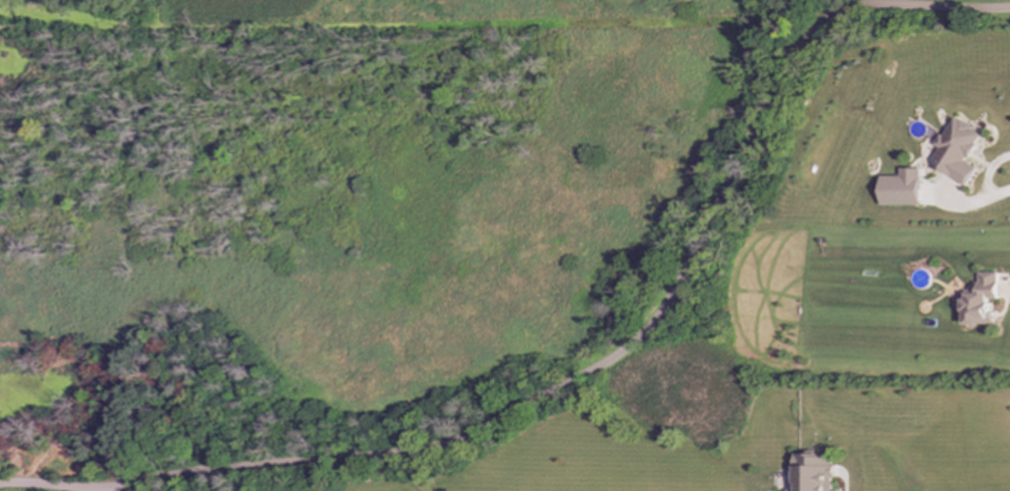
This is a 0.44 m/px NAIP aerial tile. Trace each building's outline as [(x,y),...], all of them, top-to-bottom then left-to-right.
[(976,168),(966,163),(983,134),(954,118),(937,147),(941,149),(932,164),(967,184),(976,168)] [(881,177),(881,206),(921,205),(921,169),(901,169),(901,177),(881,177)] [(964,325),(992,324),(991,299),(998,299),(998,273),(977,273),(977,291),(965,291),(965,299),(957,300),(957,312),(964,312),(964,325)] [(794,490),(788,490),(838,490),(833,490),(833,455),(794,455),(794,490)]
